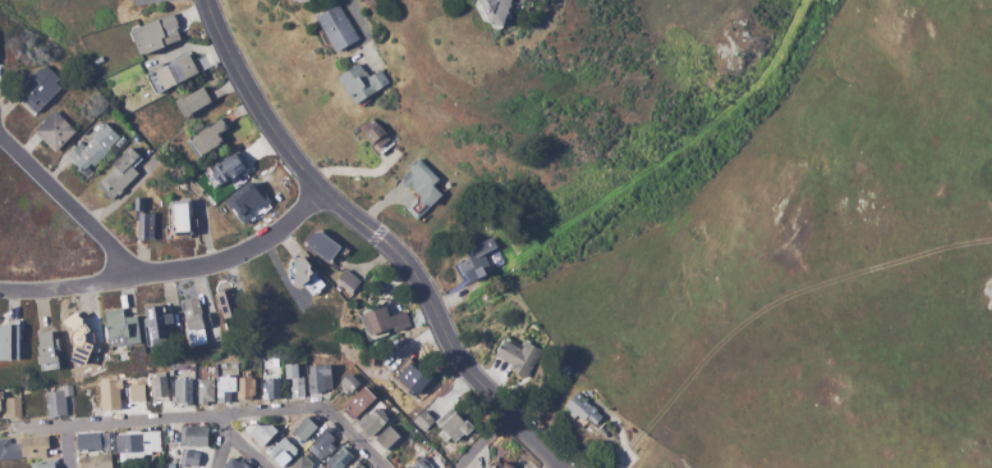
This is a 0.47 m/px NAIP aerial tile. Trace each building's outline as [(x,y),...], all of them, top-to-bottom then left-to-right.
[(477,9),(488,11),(486,23),(506,26),(510,3),(519,4),(520,0),(479,0),(477,9)] [(315,16),(335,55),(359,43),(339,4),(315,16)] [(146,56),(161,49),(154,34),(155,33),(151,24),(135,31),(146,56)] [(167,90),(208,69),(201,55),(192,60),(190,55),(157,71),(167,90)] [(21,100),(35,114),(63,88),(42,66),(17,90),(24,98),(21,100)] [(381,71),(366,79),(360,66),(339,77),(353,105),(389,87),(381,71)] [(186,117),(212,103),(204,87),(178,101),(186,117)] [(54,153),(76,133),(56,111),(34,131),(54,153)] [(371,143),(366,147),(376,157),(393,141),(368,116),(356,127),(371,143)] [(188,138),(197,158),(225,145),(219,134),(228,130),(224,122),(188,138)] [(118,137),(103,123),(83,146),(79,143),(66,158),(85,175),(118,137)] [(95,184),(111,199),(146,162),(131,147),(95,184)] [(213,164),(219,183),(248,174),(243,155),(213,164)] [(443,195),(434,185),(438,181),(418,160),(400,178),(428,208),(443,195)] [(227,202),(246,224),(257,214),(271,201),(252,180),(227,202)] [(155,213),(142,213),(142,198),(135,198),(135,222),(139,222),(138,240),(154,240),(155,213)] [(195,232),(194,203),(174,203),(175,233),(195,232)] [(309,246),(333,263),(345,247),(320,230),(309,246)] [(351,297),(360,285),(321,257),(315,265),(299,253),(285,272),(307,288),(318,273),(351,297)] [(459,263),(466,284),(490,276),(482,255),(459,263)] [(187,347),(205,343),(202,327),(210,326),(208,313),(200,314),(197,299),(182,302),(186,329),(184,329),(187,347)] [(145,344),(167,343),(167,324),(172,324),(171,314),(162,315),(162,305),(143,306),(145,344)] [(409,326),(405,312),(391,316),(388,307),(363,315),(371,338),(409,326)] [(138,345),(136,317),(123,317),(122,310),(105,310),(107,347),(138,345)] [(98,346),(87,341),(94,325),(75,317),(68,331),(77,335),(67,358),(88,367),(98,346)] [(0,347),(0,361),(23,361),(22,325),(2,325),(2,347),(0,347)] [(60,340),(56,340),(56,333),(38,333),(38,365),(61,364),(60,340)] [(517,347),(501,337),(490,354),(523,376),(540,350),(523,339),(517,347)] [(397,377),(418,397),(433,381),(411,362),(397,377)] [(303,398),(302,376),(298,376),(297,364),(284,365),(285,380),(263,381),(264,400),(303,398)] [(328,364),(304,368),(309,395),(333,391),(328,364)] [(350,396),(354,400),(365,388),(350,374),(341,384),(352,394),(350,396)] [(151,378),(154,398),(168,396),(165,376),(151,378)] [(238,392),(238,400),(254,399),(254,377),(221,378),(221,392),(214,392),(214,399),(225,398),(224,392),(238,392)] [(213,379),(196,380),(196,389),(191,389),(191,384),(187,384),(187,380),(171,380),(172,405),(214,405),(213,379)] [(126,397),(118,397),(118,381),(101,381),(101,411),(127,411),(126,397)] [(44,391),(45,418),(65,417),(64,397),(71,397),(70,385),(60,386),(60,391),(44,391)] [(356,422),(380,400),(368,388),(344,410),(356,422)] [(5,398),(4,391),(0,392),(0,418),(21,417),(20,398),(5,398)] [(567,409),(596,430),(606,416),(578,395),(567,409)] [(475,428),(453,406),(436,422),(458,445),(475,428)] [(390,422),(380,408),(360,421),(371,436),(390,422)] [(353,459),(342,446),(337,450),(329,442),(333,439),(322,426),(319,429),(307,415),(290,430),(319,464),(323,461),(329,467),(342,467),(353,459)] [(249,433),(267,448),(281,430),(272,423),(266,431),(257,423),(249,433)] [(403,437),(390,423),(375,438),(387,452),(403,437)] [(180,447),(208,448),(209,427),(181,426),(180,447)] [(76,452),(112,452),(111,432),(75,433),(76,452)] [(160,453),(159,433),(117,434),(117,454),(160,453)] [(282,467),(312,467),(289,437),(269,451),(282,467)] [(0,439),(0,461),(19,460),(19,443),(8,444),(8,439),(0,439)] [(182,466),(198,466),(199,452),(182,451),(182,466)] [(79,467),(111,467),(109,454),(78,458),(79,467)] [(422,457),(410,467),(433,467),(422,457)] [(54,459),(30,463),(31,467),(55,467),(54,459)]
